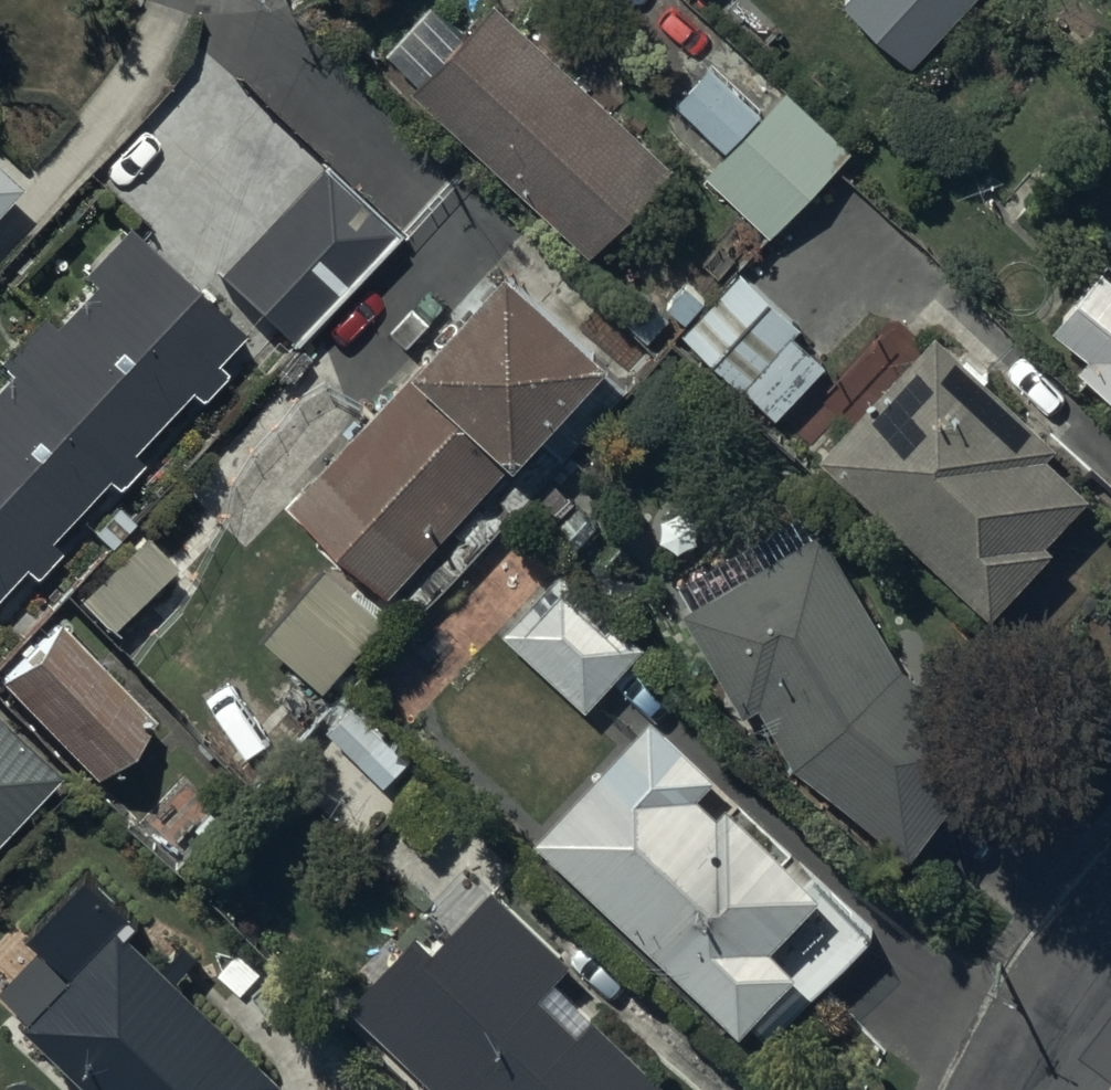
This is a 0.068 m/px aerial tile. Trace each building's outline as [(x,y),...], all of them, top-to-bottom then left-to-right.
[(497,0),(414,89),(591,253),(674,165),(497,0)] [(847,5),(915,65),(973,0),(851,0),(847,5)] [(729,141),(706,165),(770,226),(851,140),(786,79),(762,105),(710,56),(676,91),(729,141)] [(0,168),(0,207),(19,186),(0,168)] [(389,234),(319,170),(220,278),(290,342),(389,234)] [(128,225),(80,276),(91,286),(54,325),(43,315),(0,360),(0,364),(11,374),(0,386),(0,591),(23,567),(33,576),(55,553),(44,543),(105,479),(116,489),(140,464),(130,454),(188,392),(200,404),(229,374),(218,364),(245,336),(128,225)] [(508,267),(293,505),(392,594),(513,460),(520,466),(614,361),(508,267)] [(803,326),(743,271),(685,334),(778,420),(827,366),(794,336),(803,326)] [(1104,271),(1057,330),(1092,357),(1081,372),(1110,395),(1110,277),(1104,271)] [(1061,446),(938,335),(825,458),(997,614),(1056,550),(1049,544),(1092,496),(1050,458),(1061,446)] [(798,764),(914,855),(1002,743),(905,667),(824,529),(684,611),(744,714),(763,704),(798,764)] [(324,557),(266,627),(324,675),(382,605),(324,557)] [(590,711),(647,648),(564,572),(506,634),(590,711)] [(0,664),(0,671),(92,769),(153,712),(57,609),(0,664)] [(0,720),(0,840),(60,777),(0,720)] [(770,1044),(869,940),(729,808),(720,817),(700,799),(718,779),(655,720),(537,843),(744,1039),(754,1028),(770,1044)] [(668,1083),(598,1017),(583,1033),(544,996),(575,963),(496,889),(436,952),(419,937),(352,1008),(439,1089),(661,1089),(668,1083)] [(121,926),(24,1028),(90,1089),(281,1089),(287,1083),(121,926)]
